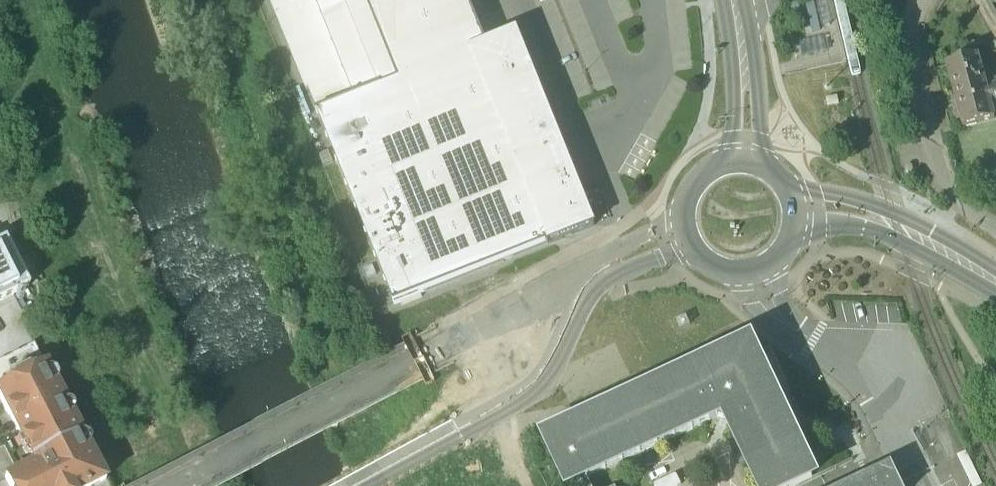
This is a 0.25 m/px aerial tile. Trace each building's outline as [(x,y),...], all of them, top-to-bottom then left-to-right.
[(322,109),(381,87),(349,3),(357,0),(280,0),(322,109)] [(349,3),(381,87),(322,109),(397,305),(598,228),(521,27),(484,42),(468,0),(357,0),(349,3)] [(986,89),(982,74),(987,73),(982,55),(946,65),(963,128),(995,120),(991,106),(995,104),(995,87),(986,89)] [(28,289),(4,241),(0,243),(0,303),(28,289)] [(0,361),(0,390),(45,367),(33,345),(0,361)] [(547,442),(568,485),(573,485),(580,483),(581,485),(589,485),(586,480),(718,418),(729,422),(760,485),(797,485),(812,479),(749,347),(547,442)] [(4,480),(8,485),(97,485),(105,482),(88,449),(90,443),(87,438),(81,436),(71,418),(73,411),(71,406),(64,404),(55,386),(57,380),(54,374),(48,372),(45,367),(0,390),(0,401),(2,406),(33,465),(4,480)] [(887,467),(872,474),(874,477),(882,473),(888,485),(897,485),(887,467)] [(855,485),(888,485),(882,473),(874,477),(855,485)]
